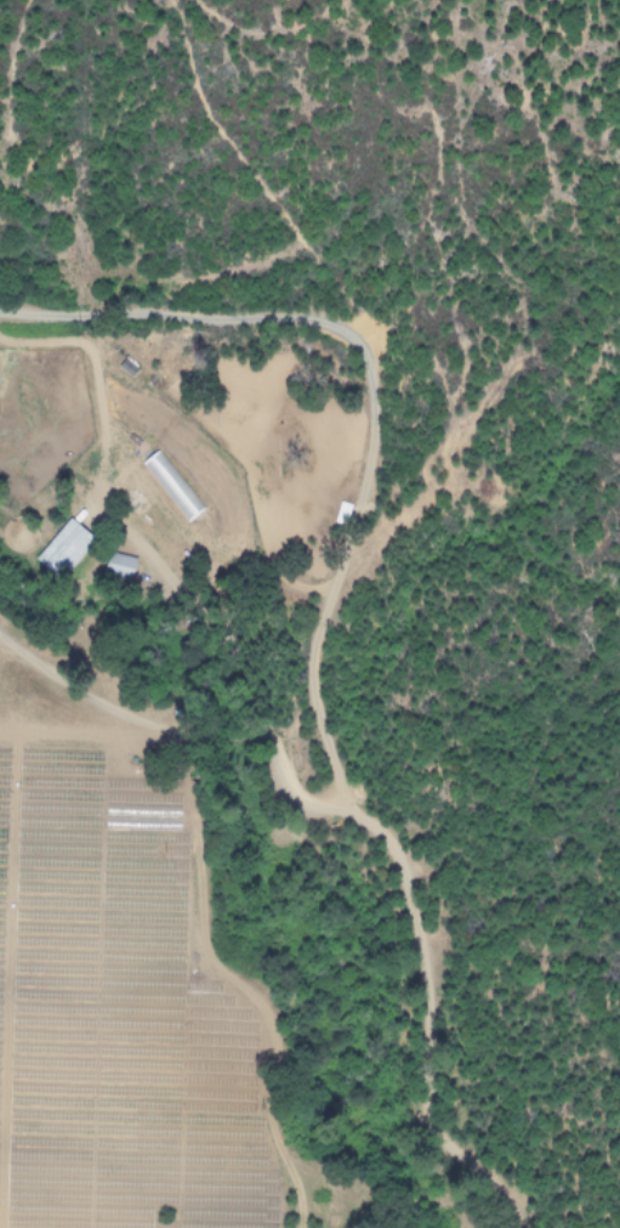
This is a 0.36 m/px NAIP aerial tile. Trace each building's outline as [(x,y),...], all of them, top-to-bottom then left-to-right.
[(140,464),(189,524),(207,509),(158,450),(140,464)] [(347,525),(351,505),(339,503),(335,523),(347,525)] [(34,559),(59,580),(94,540),(70,519),(34,559)] [(136,559),(132,558),(134,548),(117,544),(116,553),(109,552),(104,575),(132,581),(136,559)]
